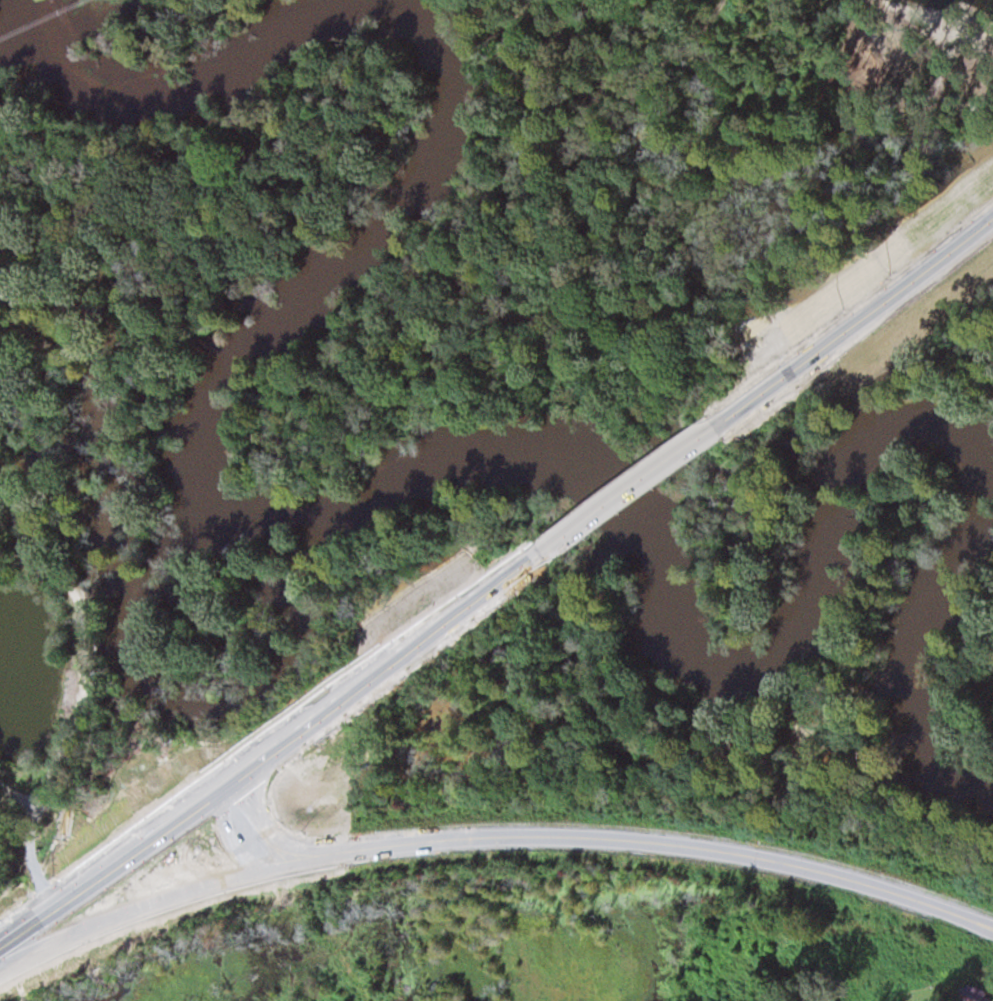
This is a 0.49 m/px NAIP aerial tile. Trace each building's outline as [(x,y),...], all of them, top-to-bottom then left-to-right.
[(968,1000),(988,1000),(992,992),(964,976),(955,993),(968,1000)]
